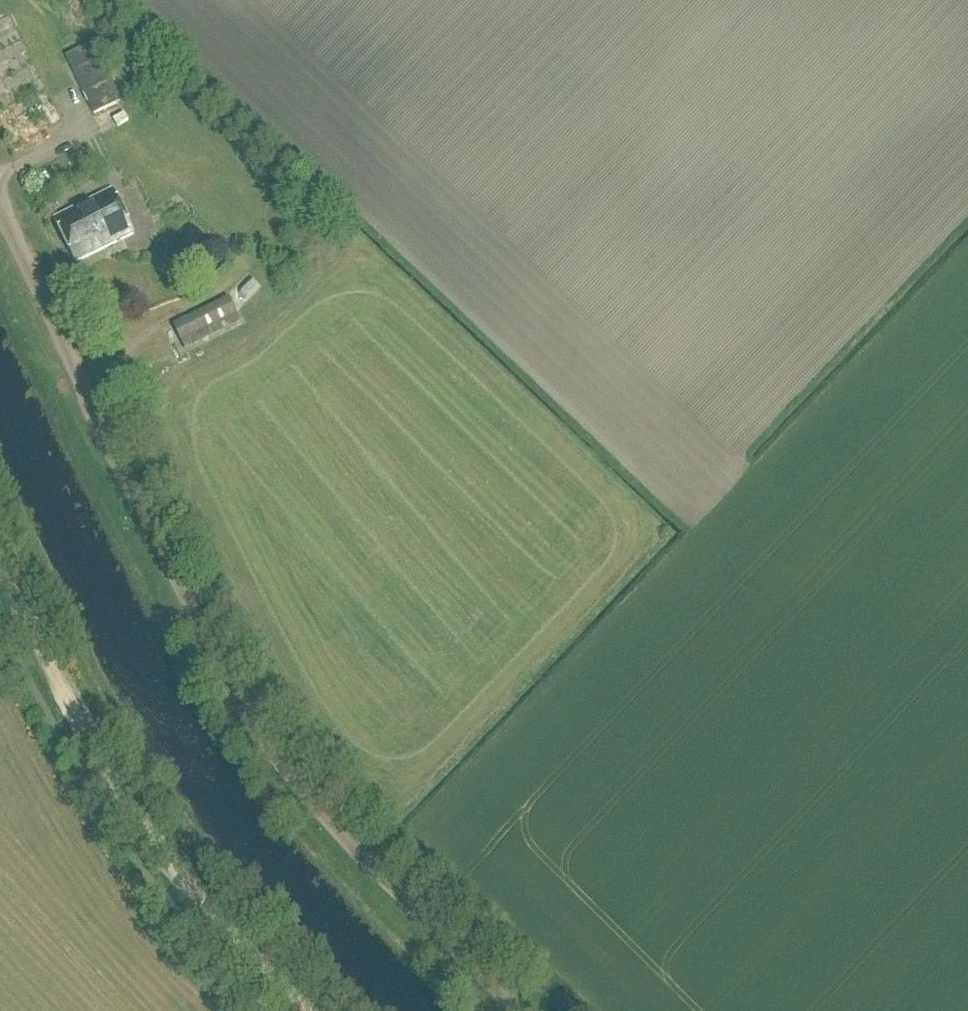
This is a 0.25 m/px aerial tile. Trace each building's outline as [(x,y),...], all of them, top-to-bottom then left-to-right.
[(0,22),(0,37),(21,30),(16,17),(0,22)] [(31,55),(17,29),(0,38),(0,72),(31,55)] [(66,60),(94,117),(97,116),(101,125),(112,118),(108,111),(117,107),(88,49),(66,60)] [(51,224),(73,269),(134,239),(112,194),(51,224)] [(232,294),(243,306),(259,290),(248,279),(232,294)] [(241,325),(229,299),(172,327),(185,353),(241,325)]
